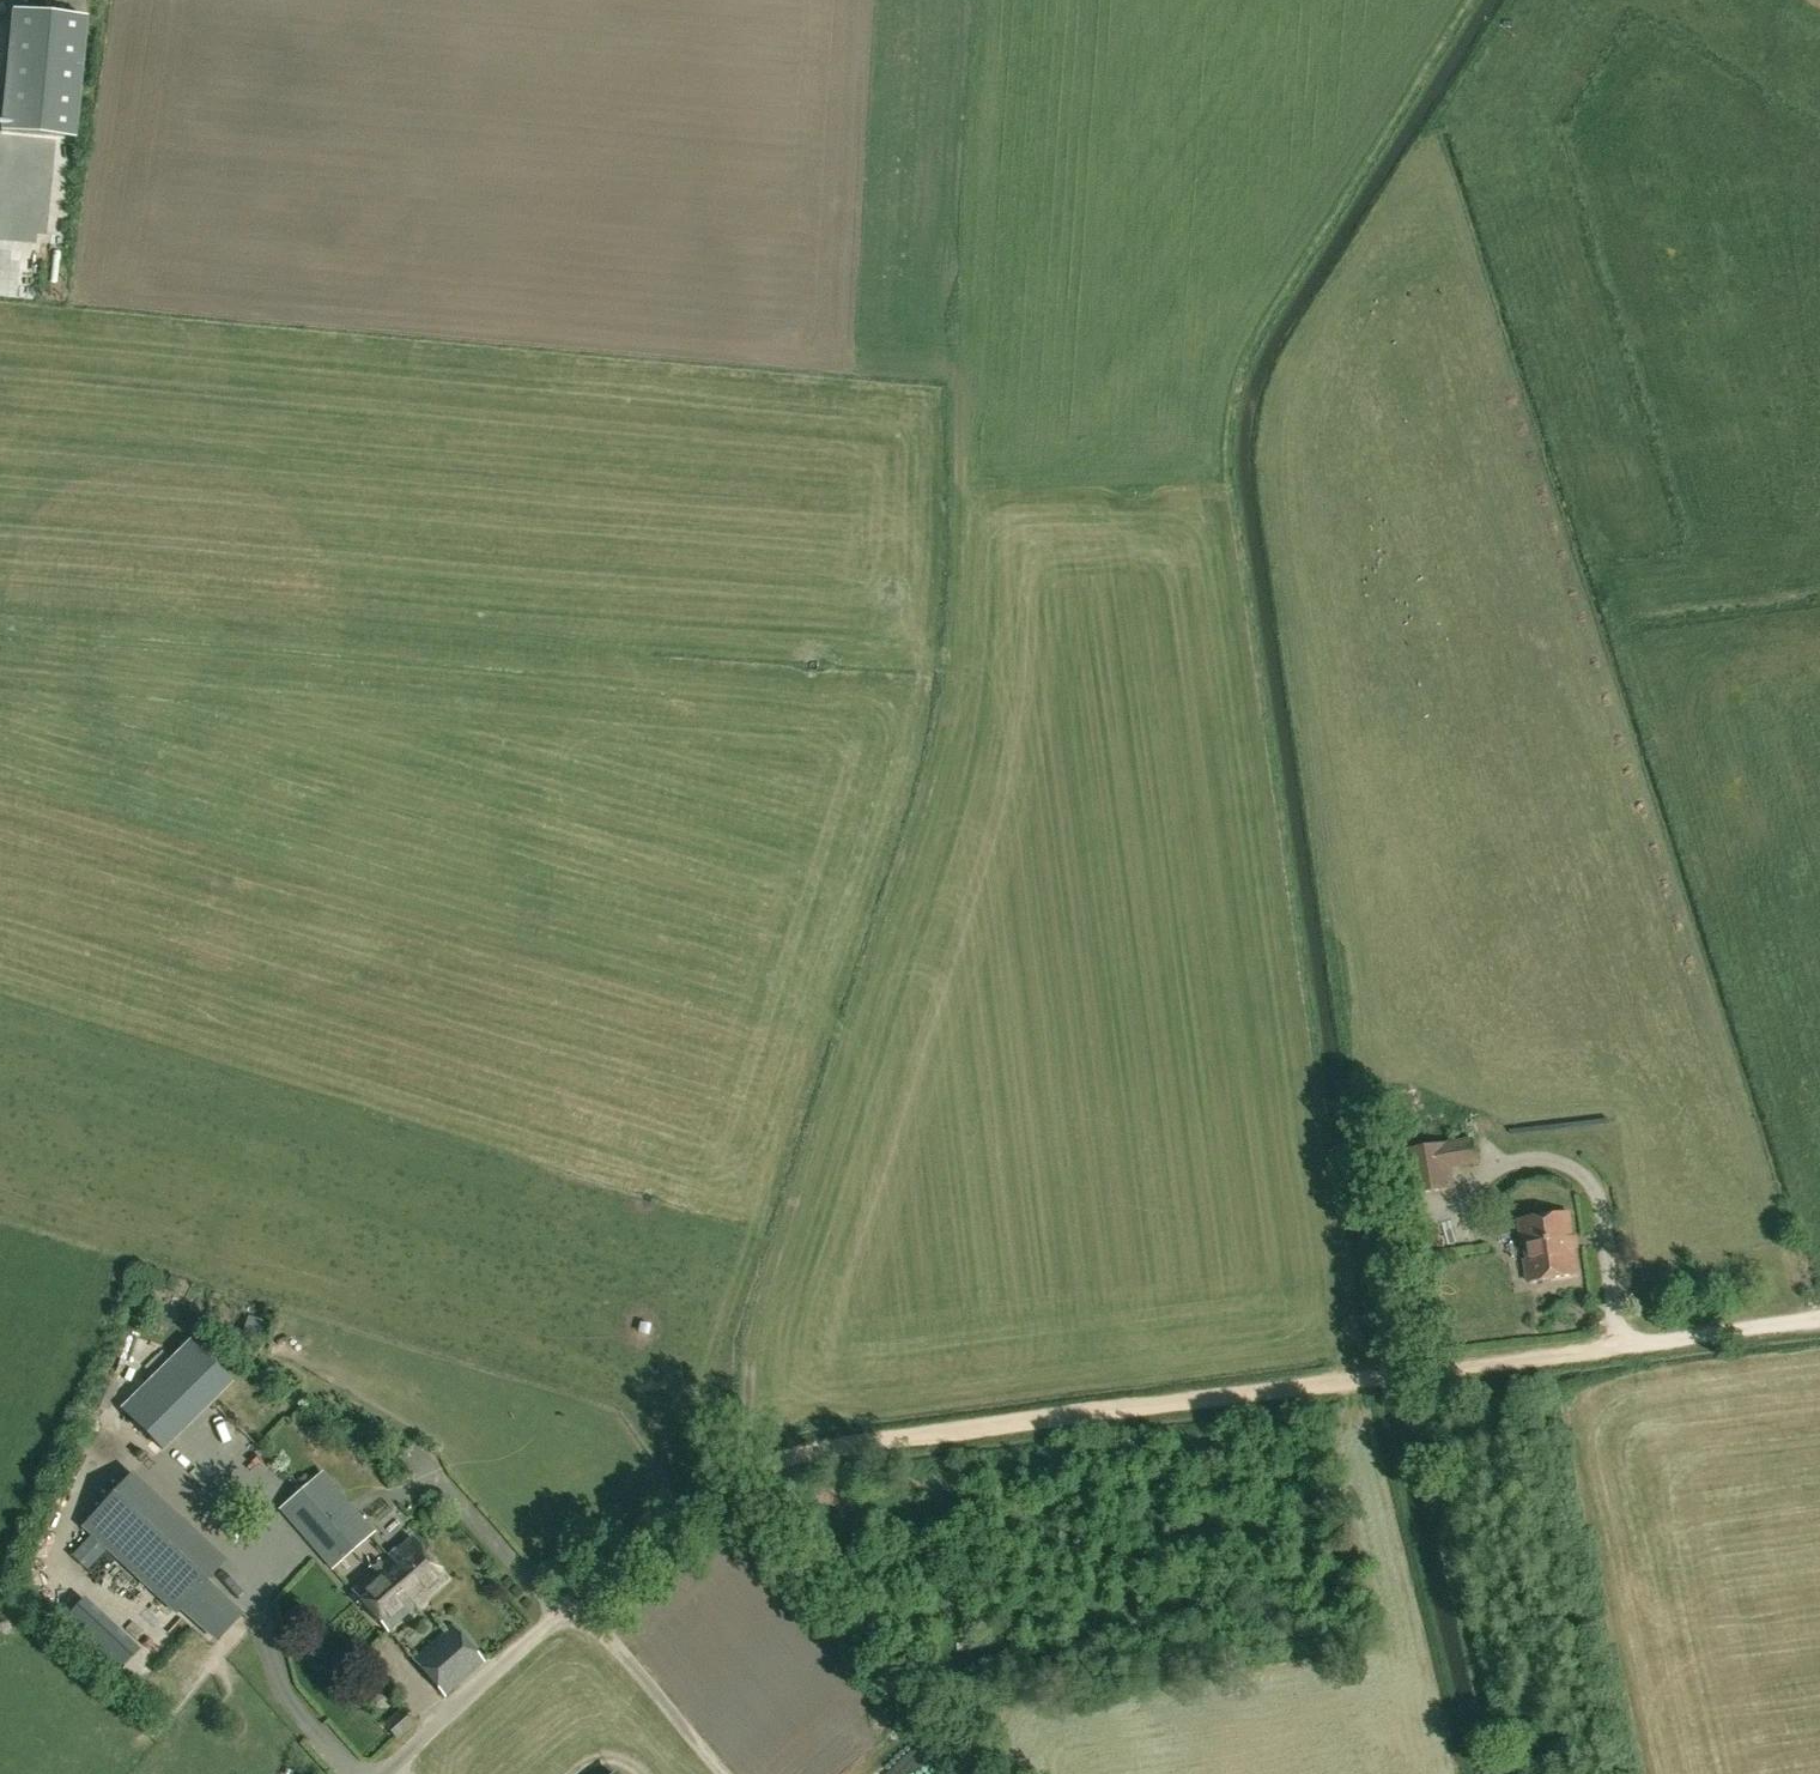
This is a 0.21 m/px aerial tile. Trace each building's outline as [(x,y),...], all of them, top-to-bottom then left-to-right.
[(13,12),(2,131),(76,138),(86,20),(86,19),(14,12),(13,12)] [(1407,1150),(1415,1195),(1452,1188),(1448,1167),(1477,1162),(1473,1141),(1444,1146),(1443,1143),(1407,1150)] [(1533,1260),(1526,1261),(1528,1283),(1578,1277),(1570,1215),(1521,1221),(1524,1247),(1531,1246),(1533,1260)] [(1427,1309),(1424,1288),(1412,1289),(1414,1311),(1427,1309)] [(301,1354),(308,1340),(295,1333),(287,1347),(301,1354)] [(190,1341),(122,1408),(162,1449),(231,1382),(190,1341)] [(237,1444),(222,1450),(229,1466),(244,1459),(237,1444)] [(132,1473),(83,1526),(176,1613),(181,1608),(217,1641),(242,1613),(206,1580),(225,1560),(132,1473)] [(281,1509),(332,1567),(373,1531),(322,1473),(281,1509)] [(412,1537),(393,1553),(389,1557),(391,1558),(353,1591),(388,1632),(448,1579),(412,1537)] [(91,1561),(71,1580),(86,1596),(106,1576),(91,1561)] [(451,1625),(413,1659),(446,1695),(484,1662),(451,1625)] [(383,1724),(396,1739),(415,1723),(402,1707),(383,1724)]
